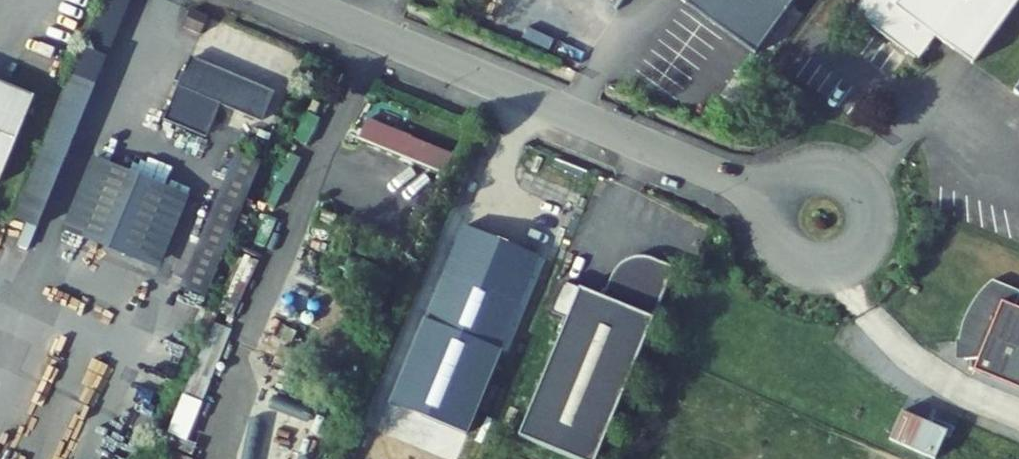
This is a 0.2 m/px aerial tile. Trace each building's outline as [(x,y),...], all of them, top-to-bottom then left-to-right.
[(43,227),(126,0),(98,0),(18,218),(43,227)] [(757,53),(796,0),(684,0),(757,53)] [(857,13),(921,60),(939,35),(976,63),(1018,5),(1018,0),(867,0),(857,13)] [(273,93),(191,59),(165,120),(206,137),(220,104),(261,121),(273,93)] [(0,183),(36,95),(0,81),(0,182),(0,183)] [(450,152),(369,122),(361,143),(442,173),(450,152)] [(177,295),(201,305),(260,163),(236,153),(177,295)] [(189,197),(96,159),(69,224),(162,262),(189,197)] [(539,255),(465,226),(392,404),(466,434),(539,255)] [(519,443),(558,458),(599,458),(676,274),(649,263),(645,262),(643,261),(639,261),(637,261),(635,262),(631,262),(627,264),(625,265),(622,267),(621,268),(616,275),(612,282),(603,304),(580,294),(519,443)] [(1014,306),(1016,301),(1013,297),(1018,290),(996,281),(971,307),(955,345),(962,347),(968,364),(979,362),(974,371),(1018,389),(1018,308),(1014,306)] [(924,458),(939,458),(949,433),(901,415),(890,446),(924,458)]
